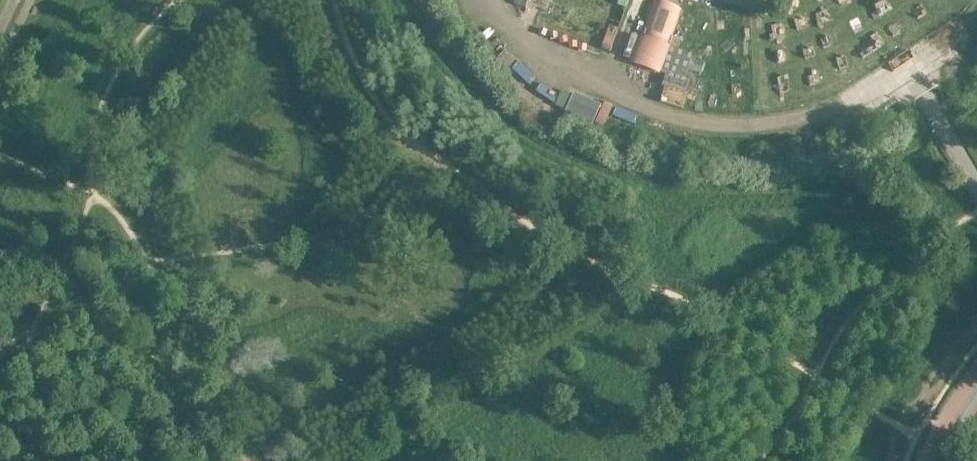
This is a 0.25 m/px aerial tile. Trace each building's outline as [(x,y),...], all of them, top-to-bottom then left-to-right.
[(657,0),(654,0),(637,46),(667,57),(684,10),(657,0)]
